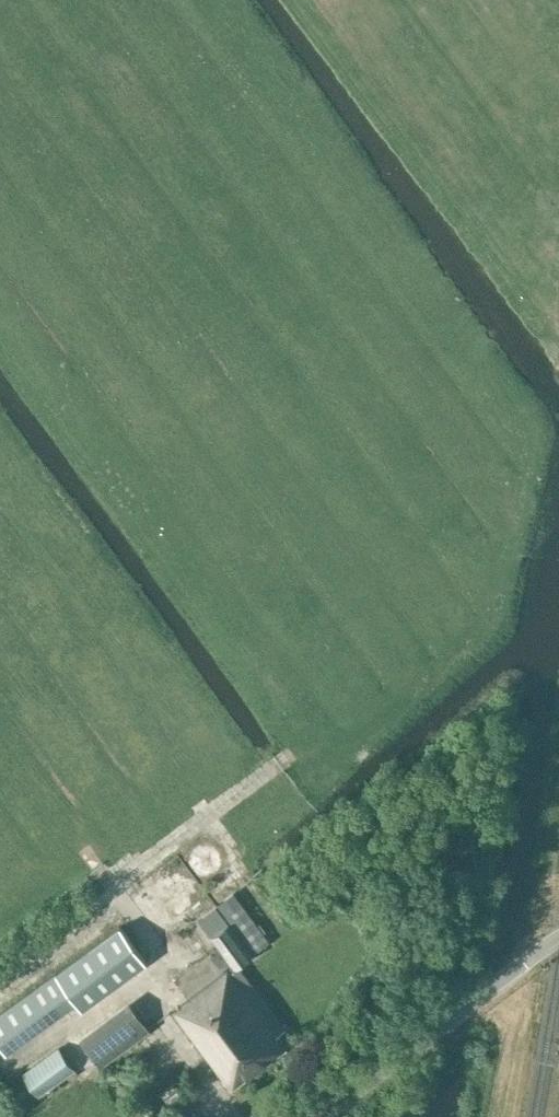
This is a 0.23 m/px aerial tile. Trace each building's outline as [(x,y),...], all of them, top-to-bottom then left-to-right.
[(288,1029),(240,965),(270,940),(234,890),(198,917),(217,945),(174,978),(188,997),(185,1000),(188,1004),(175,1013),(231,1087),(284,1048),(276,1037),(288,1029)] [(83,1009),(147,962),(121,924),(56,971),(56,970),(0,1012),(0,1044),(7,1053),(77,1002),(83,1009)] [(133,1006),(83,1042),(101,1067),(151,1031),(133,1006)] [(76,1070),(59,1047),(22,1073),(39,1096),(76,1070)] [(173,1082),(162,1091),(171,1104),(182,1095),(173,1082)]
